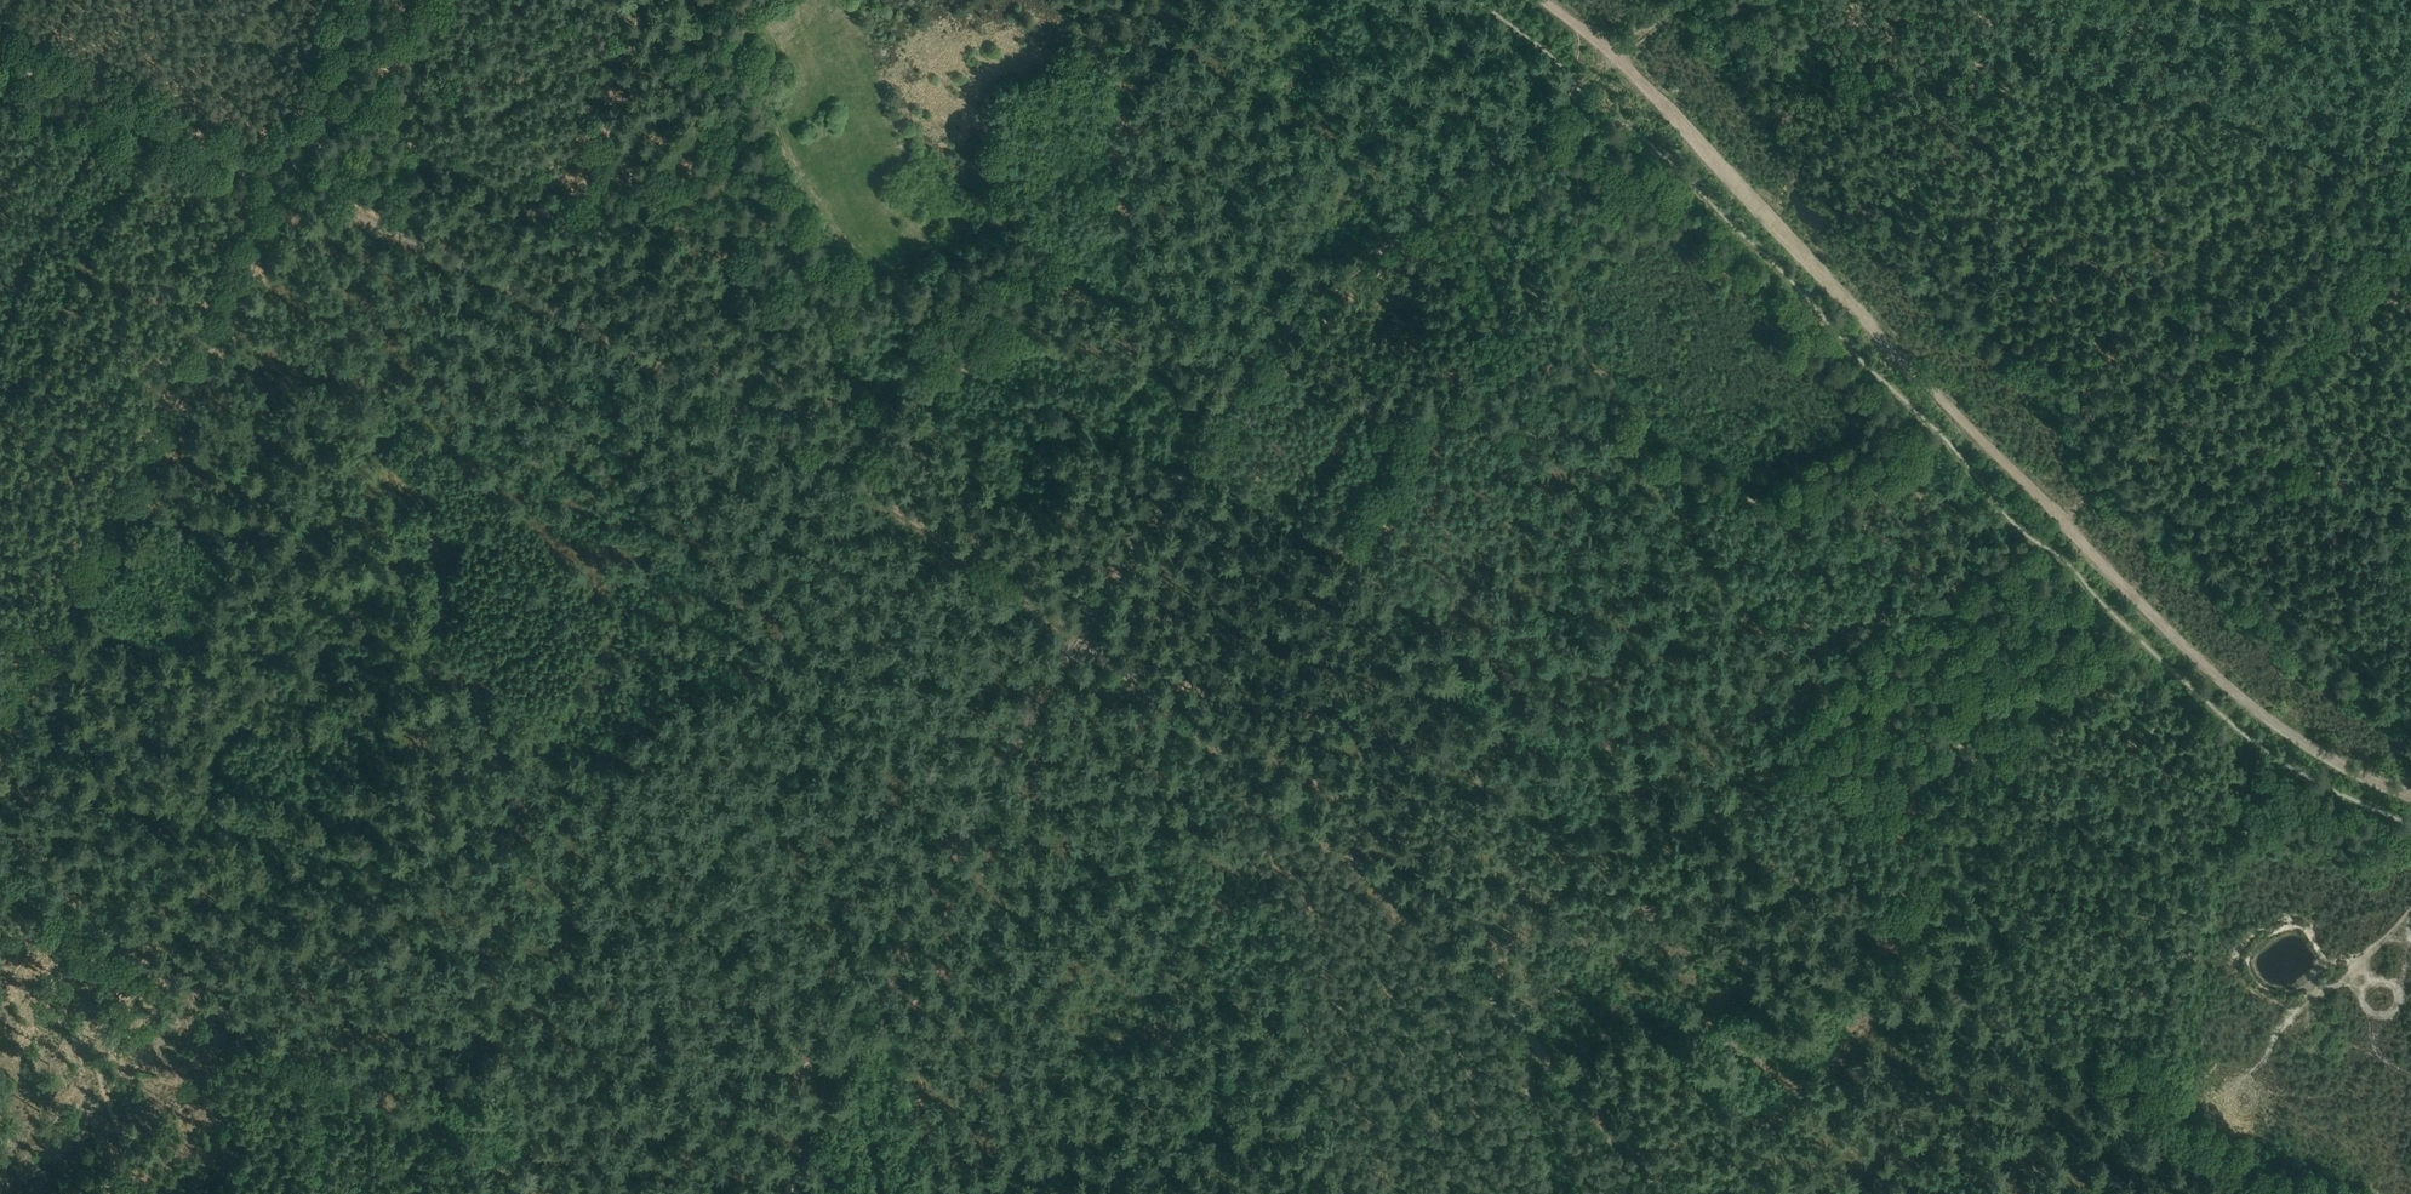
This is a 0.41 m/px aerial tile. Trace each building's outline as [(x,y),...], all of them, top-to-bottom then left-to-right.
[(269,266),(261,280),(267,284),(276,270),(269,266)]
